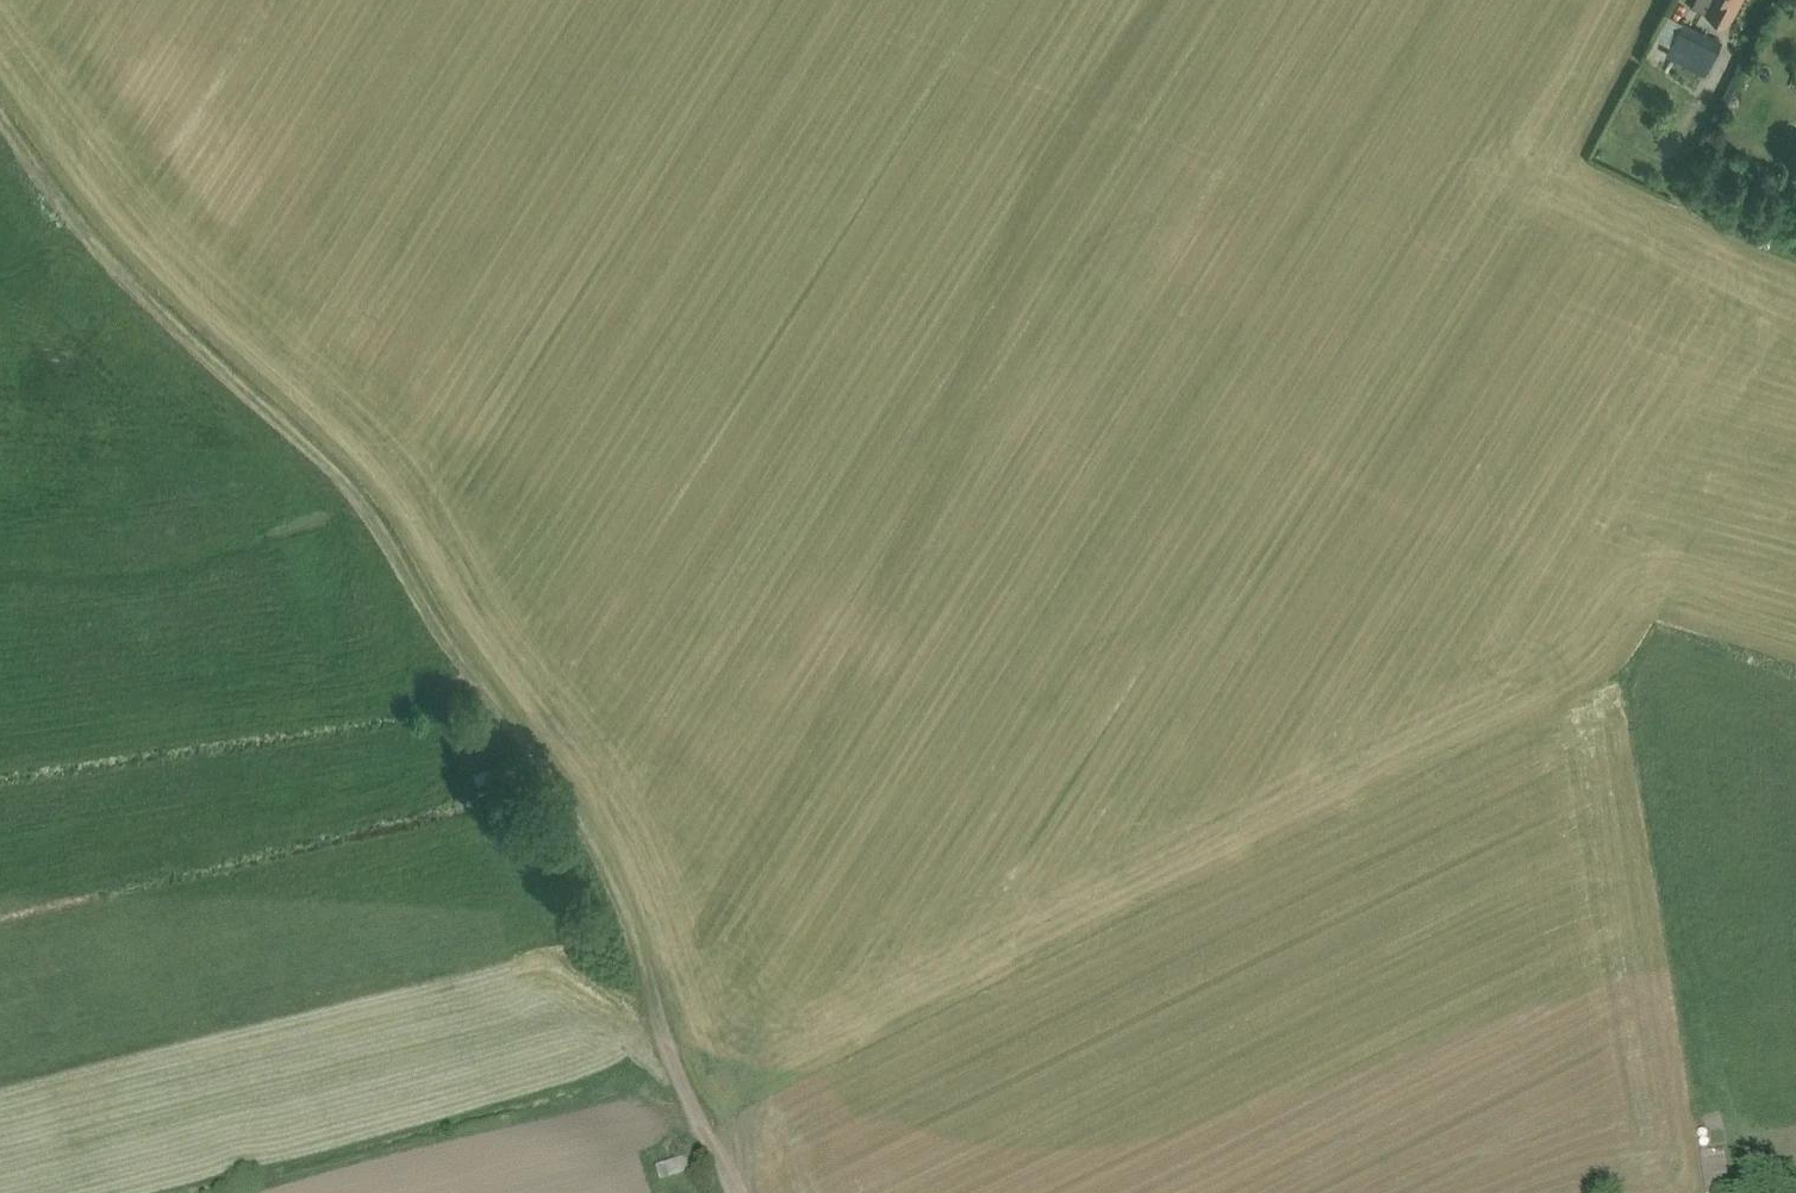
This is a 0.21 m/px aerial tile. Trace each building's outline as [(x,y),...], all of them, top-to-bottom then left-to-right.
[(1694,8),(1733,26),(1745,0),(1698,0),(1694,8)] [(1721,45),(1680,25),(1666,55),(1707,74),(1721,45)] [(656,1168),(662,1184),(694,1174),(688,1158),(656,1168)]
